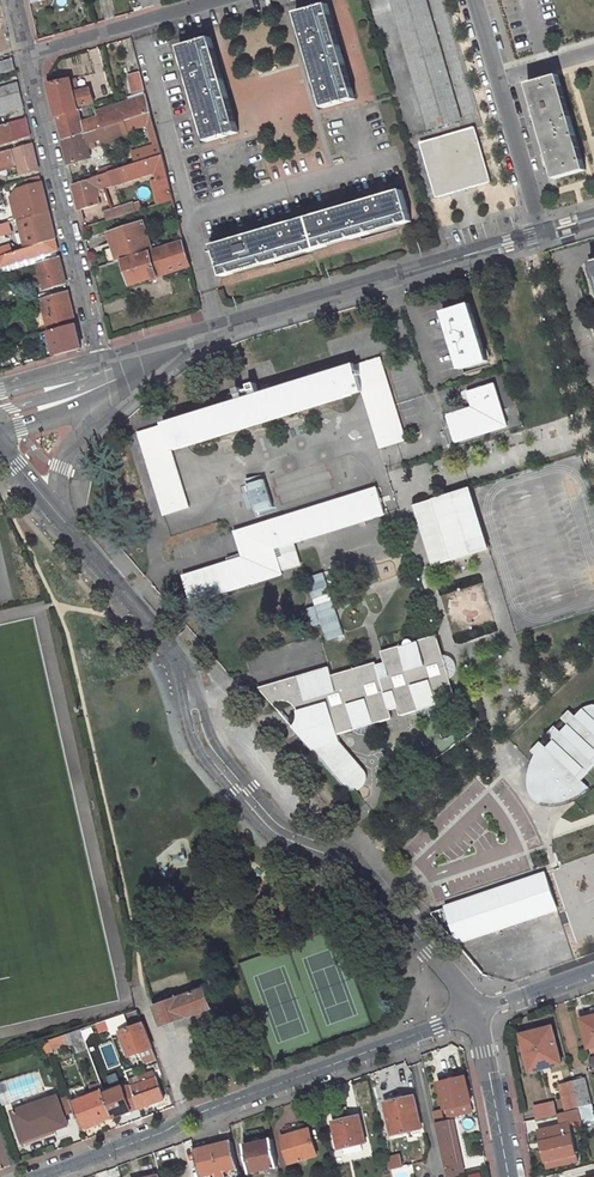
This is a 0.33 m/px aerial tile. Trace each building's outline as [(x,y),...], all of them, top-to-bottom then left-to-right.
[(431,127),(465,117),(428,0),(392,0),(431,127)] [(310,50),(320,84),(315,86),(317,97),(323,95),(328,112),(359,103),(330,9),(300,17),(307,39),(301,41),(304,52),(310,50)] [(197,82),(208,117),(201,119),(204,130),(211,128),(216,145),(246,136),(217,42),(187,51),(194,71),(187,73),(190,84),(197,82)] [(0,59),(0,70),(14,66),(12,56),(0,59)] [(127,73),(132,92),(148,87),(143,68),(127,73)] [(70,76),(74,93),(80,92),(76,75),(70,76)] [(560,75),(529,84),(533,98),(527,100),(529,108),(535,106),(545,140),(539,143),(541,150),(548,148),(556,177),(587,167),(560,75)] [(48,81),(56,114),(78,108),(77,104),(94,100),(94,96),(90,89),(80,92),(74,93),(70,76),(48,81)] [(20,89),(17,79),(0,84),(0,94),(20,89)] [(23,104),(20,89),(0,94),(0,109),(23,104)] [(150,95),(96,110),(97,115),(145,100),(150,98),(150,95)] [(56,114),(62,138),(84,131),(153,110),(150,98),(145,100),(97,115),(91,116),(92,120),(82,123),(78,108),(56,114)] [(91,154),(88,140),(156,119),(153,110),(84,131),(62,138),(67,162),(91,154)] [(18,119),(23,134),(30,132),(26,117),(18,119)] [(9,129),(16,126),(19,135),(23,134),(18,119),(7,122),(9,129)] [(19,135),(16,126),(9,129),(7,122),(0,123),(0,140),(19,135)] [(477,126),(422,141),(437,196),(492,180),(477,126)] [(37,166),(35,156),(32,141),(0,150),(0,166),(15,161),(18,171),(37,166)] [(72,182),(78,208),(99,203),(95,189),(154,171),(153,167),(155,167),(158,176),(161,190),(173,187),(164,152),(92,174),(93,176),(72,182)] [(27,184),(41,180),(39,174),(25,178),(27,184)] [(159,200),(175,195),(173,187),(161,190),(158,176),(153,177),(159,200)] [(17,215),(48,206),(41,180),(27,184),(17,186),(18,191),(21,201),(11,203),(13,211),(6,213),(8,217),(11,216),(17,215)] [(18,191),(8,194),(11,203),(21,201),(18,191)] [(220,276),(406,220),(398,191),(377,197),(375,192),(363,196),(365,201),(330,211),(329,206),(317,209),(318,215),(291,223),(289,217),(278,220),(279,226),(244,236),(243,231),(231,234),(233,240),(211,246),(220,276)] [(133,200),(105,208),(106,216),(135,207),(133,200)] [(17,215),(25,245),(55,237),(48,206),(17,215)] [(0,220),(0,231),(14,226),(11,216),(8,217),(0,220)] [(143,220),(109,232),(117,258),(126,255),(152,246),(143,220)] [(133,280),(174,267),(190,262),(182,236),(152,246),(126,255),(133,280)] [(0,252),(0,263),(57,248),(55,237),(25,245),(12,248),(0,252)] [(12,248),(10,239),(0,242),(0,252),(12,248)] [(43,284),(64,279),(59,254),(37,260),(43,284)] [(47,326),(74,319),(68,295),(66,285),(39,292),(47,326)] [(466,303),(439,311),(456,370),(484,362),(466,303)] [(53,352),(80,345),(74,319),(47,326),(47,328),(53,352)] [(159,426),(133,434),(159,516),(185,507),(167,451),(357,391),(375,447),(402,439),(376,357),(349,366),(349,364),(159,424),(159,426)] [(490,384),(465,391),(469,407),(443,415),(451,442),(504,426),(490,384)] [(265,479),(274,506),(280,504),(271,477),(265,479)] [(264,479),(244,486),(255,516),(274,509),(264,479)] [(231,531),(239,557),(180,575),(187,601),(279,573),(277,568),(296,562),(293,552),(291,553),(288,542),(381,514),(373,488),(231,531)] [(466,488),(409,505),(428,566),(485,549),(466,488)] [(324,573),(306,579),(326,642),(344,636),(324,573)] [(336,733),(390,717),(387,708),(396,705),(399,714),(453,697),(434,634),(412,641),(407,648),(399,645),(379,651),(383,662),(375,665),(374,662),(329,675),(327,667),(258,687),(271,703),(273,702),(276,701),(282,700),(287,701),(291,704),(297,704),(298,711),(296,711),(297,715),(296,720),(294,723),(291,727),(329,772),(324,745),(338,741),(336,733)] [(531,756),(526,765),(524,773),(523,779),(523,786),(524,790),(526,796),(530,801),(535,804),(538,802),(542,803),(546,804),(551,803),(555,803),(561,801),(567,799),(573,796),(579,792),(584,788),(575,780),(572,777),(579,769),(582,772),(590,764),(587,761),(593,754),(593,712),(588,707),(590,706),(589,705),(586,706),(577,709),(578,710),(571,717),(564,711),(556,719),(563,726),(556,733),(550,727),(543,735),(549,741),(542,749),(535,743),(526,752),(531,756)] [(362,770),(338,741),(324,745),(329,772),(342,786),(345,789),(348,791),(353,792),(357,791),(360,789),(363,785),(365,781),(365,777),(364,773),(362,770)] [(538,802),(535,804),(540,806),(546,807),(555,806),(561,805),(567,803),(573,800),(580,796),(589,789),(593,784),(593,754),(587,761),(590,764),(582,772),(579,769),(572,777),(575,780),(584,788),(579,792),(573,796),(567,799),(561,801),(555,803),(551,803),(546,804),(542,803),(538,802)] [(544,873),(445,906),(458,941),(556,907),(544,873)] [(160,1022),(210,1003),(202,984),(152,1002),(160,1022)] [(121,1030),(130,1054),(152,1046),(143,1022),(128,1026),(123,1011),(105,1017),(111,1034),(121,1030)] [(593,1044),(593,1011),(580,1015),(588,1046),(593,1044)] [(81,1030),(100,1023),(98,1019),(80,1026),(81,1030)] [(51,1046),(83,1035),(81,1030),(80,1026),(48,1037),(51,1046)] [(552,1029),(523,1036),(530,1067),(560,1059),(552,1029)] [(129,1084),(151,1076),(149,1070),(126,1077),(129,1084)] [(465,1074),(441,1079),(447,1106),(458,1103),(469,1100),(471,1100),(465,1074)] [(136,1106),(163,1096),(155,1075),(151,1076),(129,1084),(136,1106)] [(590,1104),(584,1076),(571,1079),(560,1082),(565,1106),(577,1104),(578,1106),(590,1104)] [(112,1115),(136,1106),(129,1084),(122,1084),(103,1091),(107,1102),(112,1115)] [(104,1104),(99,1089),(71,1099),(81,1125),(112,1115),(107,1102),(104,1104)] [(56,1090),(12,1107),(21,1131),(40,1124),(42,1129),(54,1124),(67,1119),(56,1090)] [(510,1090),(514,1119),(521,1118),(518,1090),(510,1090)] [(422,1124),(415,1092),(405,1094),(398,1096),(385,1099),(392,1131),(422,1124)] [(556,1112),(552,1098),(535,1102),(538,1116),(556,1112)] [(460,1113),(471,1110),(469,1100),(458,1103),(460,1113)] [(561,1122),(580,1117),(578,1106),(559,1111),(561,1122)] [(339,1146),(366,1140),(360,1114),(350,1116),(343,1118),(333,1121),(339,1146)] [(436,1122),(446,1164),(456,1162),(446,1119),(436,1122)] [(282,1135),(288,1161),(314,1154),(308,1128),(305,1129),(303,1121),(283,1126),(285,1134),(282,1135)] [(40,1124),(21,1131),(24,1139),(55,1128),(54,1124),(42,1129),(40,1124)] [(567,1140),(566,1137),(563,1129),(545,1133),(550,1153),(550,1156),(569,1151),(568,1144),(572,1143),(571,1139),(567,1140)] [(540,1135),(544,1154),(550,1153),(545,1133),(540,1135)] [(250,1170),(278,1164),(272,1137),(244,1143),(250,1170)] [(194,1150),(201,1176),(216,1172),(217,1176),(220,1176),(225,1176),(223,1170),(238,1167),(232,1140),(194,1150)]
